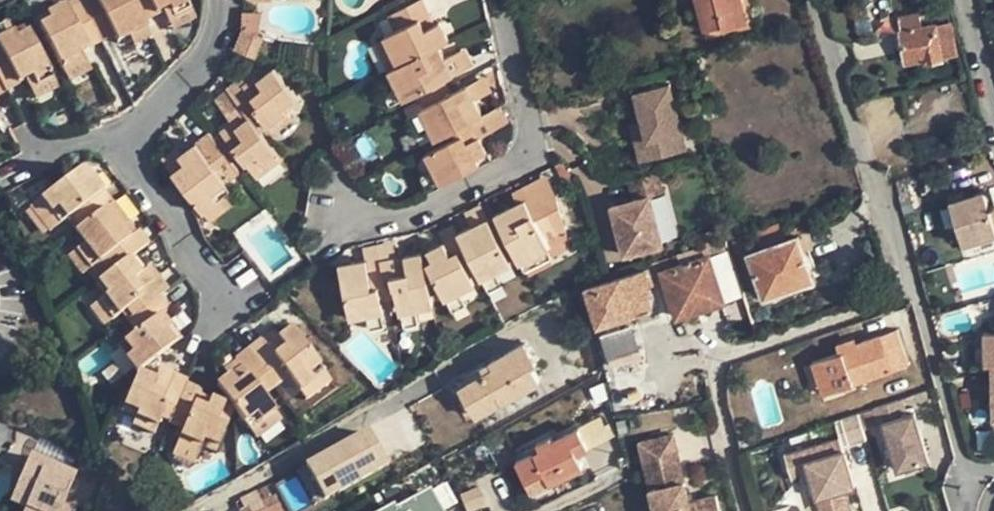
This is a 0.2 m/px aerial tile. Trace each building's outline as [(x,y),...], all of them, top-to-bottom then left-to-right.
[(65,69),(87,57),(84,51),(116,33),(119,38),(131,31),(147,23),(145,18),(165,8),(170,17),(191,5),(189,0),(80,0),(69,6),(66,1),(36,17),(65,69)] [(441,19),(437,21),(427,26),(422,16),(432,11),(426,0),(417,0),(395,11),(403,26),(387,33),(389,37),(402,64),(442,43),(445,42),(453,38),(443,18),(441,19)] [(705,26),(723,21),(724,25),(747,18),(741,0),(698,0),(705,26)] [(197,14),(191,5),(170,17),(176,25),(197,14)] [(150,27),(170,17),(165,8),(145,18),(147,23),(150,27)] [(245,10),(244,29),(257,34),(259,10),(245,10)] [(437,21),(432,11),(422,16),(427,26),(437,21)] [(919,12),(896,15),(904,59),(922,57),(923,60),(956,55),(949,25),(936,26),(936,23),(922,25),(919,12)] [(152,32),(150,27),(147,23),(131,31),(136,41),(152,32)] [(21,79),(27,89),(50,76),(22,26),(0,38),(0,91),(21,79)] [(263,37),(257,34),(244,29),(243,29),(234,48),(255,57),(263,37)] [(380,41),(393,68),(402,64),(389,37),(380,41)] [(422,89),(441,79),(448,76),(481,59),(473,41),(448,53),(442,43),(402,64),(393,68),(401,83),(406,95),(407,97),(422,89)] [(91,65),(87,57),(65,69),(69,77),(91,65)] [(250,68),(237,78),(242,85),(255,75),(250,68)] [(254,109),(268,126),(272,132),(291,118),(286,111),(298,102),(272,68),(258,79),(255,75),(242,85),(256,102),(252,106),(254,109)] [(486,74),(471,83),(478,96),(493,88),(486,74)] [(54,85),(50,76),(27,89),(31,97),(54,85)] [(451,83),(448,76),(441,79),(422,89),(426,97),(438,90),(451,83)] [(225,87),(235,100),(241,107),(247,115),(254,109),(252,106),(256,102),(242,85),(237,78),(225,87)] [(393,101),(406,95),(401,83),(387,89),(393,101)] [(451,83),(438,90),(426,97),(430,104),(436,101),(454,91),(451,83)] [(454,91),(436,101),(430,104),(433,111),(436,119),(445,135),(452,131),(461,127),(475,119),(487,113),(478,96),(471,83),(454,91)] [(672,83),(639,92),(646,118),(634,121),(645,159),(689,146),(672,83)] [(241,107),(235,100),(222,110),(228,118),(241,107)] [(421,127),(430,122),(436,119),(433,111),(430,104),(412,113),(421,127)] [(504,104),(487,113),(475,119),(484,135),(512,120),(504,104)] [(247,115),(241,107),(228,118),(230,121),(219,129),(245,163),(256,155),(263,161),(276,150),(261,130),(247,115)] [(261,130),(268,126),(254,109),(247,115),(261,130)] [(465,134),(456,139),(432,151),(440,165),(447,179),(472,166),(469,159),(481,151),(490,147),(484,135),(475,119),(461,127),(465,134)] [(452,131),(456,139),(465,134),(461,127),(452,131)] [(212,192),(220,186),(240,170),(210,131),(184,152),(166,164),(203,212),(217,200),(212,192)] [(161,157),(166,164),(184,152),(178,144),(161,157)] [(282,158),(276,150),(263,161),(256,155),(245,163),(256,178),(282,158)] [(484,160),(481,151),(469,159),(472,166),(484,160)] [(565,159),(558,163),(566,179),(573,176),(565,159)] [(432,186),(447,179),(440,165),(425,172),(432,186)] [(83,167),(78,170),(87,180),(91,178),(83,167)] [(666,240),(654,193),(668,189),(663,168),(634,176),(639,195),(615,201),(628,251),(666,240)] [(127,224),(91,178),(87,180),(78,170),(39,200),(58,225),(71,216),(79,228),(74,232),(83,244),(75,251),(90,270),(105,259),(114,270),(98,282),(107,294),(97,300),(113,319),(127,309),(138,301),(134,296),(152,283),(144,271),(138,275),(128,260),(148,243),(140,233),(135,234),(130,239),(122,228),(127,224)] [(542,216),(567,204),(564,197),(559,184),(533,197),(538,207),(542,216)] [(231,203),(220,186),(212,192),(217,200),(203,212),(210,220),(231,203)] [(983,191),(958,198),(947,201),(958,241),(993,232),(986,204),(983,191)] [(945,195),(947,201),(958,198),(956,192),(945,195)] [(525,201),(529,211),(538,207),(533,197),(525,201)] [(48,232),(58,225),(39,200),(29,207),(48,232)] [(508,225),(516,241),(524,259),(527,258),(553,244),(556,242),(551,235),(542,216),(538,207),(529,211),(522,215),(515,201),(499,208),(508,225)] [(993,232),(993,205),(986,204),(993,232)] [(501,229),(493,214),(477,223),(464,229),(479,259),(487,276),(489,274),(503,267),(516,260),(509,244),(501,229)] [(444,229),(450,240),(457,253),(463,250),(470,264),(479,259),(464,229),(460,221),(444,229)] [(135,234),(127,224),(122,228),(130,239),(135,234)] [(508,225),(501,229),(509,244),(516,241),(508,225)] [(577,243),(570,226),(551,235),(556,242),(553,244),(558,253),(577,243)] [(801,233),(753,251),(769,294),(817,276),(801,233)] [(397,239),(381,242),(385,258),(400,255),(397,239)] [(457,253),(450,240),(434,248),(440,259),(433,263),(453,298),(454,297),(467,290),(480,283),(470,264),(463,250),(457,253)] [(742,295),(724,240),(723,240),(705,246),(708,255),(723,301),(742,295)] [(368,245),(370,258),(374,275),(380,274),(385,300),(393,298),(385,258),(381,242),(368,245)] [(558,253),(553,244),(527,258),(531,267),(558,253)] [(676,255),(679,264),(704,257),(701,247),(697,248),(676,255)] [(82,276),(90,270),(75,251),(66,256),(82,276)] [(404,310),(407,310),(422,307),(438,304),(427,251),(410,253),(413,262),(402,264),(400,255),(385,258),(393,298),(402,296),(404,310)] [(410,253),(400,255),(402,264),(413,262),(410,253)] [(704,257),(679,264),(661,270),(676,316),(723,301),(708,255),(704,257)] [(374,275),(370,258),(344,263),(355,316),(372,314),(388,311),(385,300),(380,274),(374,275)] [(149,267),(144,271),(152,283),(158,279),(149,267)] [(511,280),(503,267),(489,274),(496,288),(511,280)] [(643,269),(588,286),(598,324),(650,307),(644,288),(649,286),(643,269)] [(136,373),(173,344),(163,331),(168,327),(160,315),(168,308),(160,296),(166,290),(158,279),(152,283),(134,296),(138,301),(127,309),(132,316),(127,320),(136,332),(116,347),(124,359),(136,373)] [(474,303),(467,290),(454,297),(461,310),(474,303)] [(103,326),(113,319),(97,300),(89,306),(103,326)] [(425,322),(422,307),(407,310),(410,325),(425,322)] [(391,325),(388,311),(372,314),(375,328),(391,325)] [(601,333),(609,360),(638,351),(630,325),(601,333)] [(178,340),(168,327),(163,331),(173,344),(178,340)] [(810,360),(820,391),(851,380),(852,382),(906,363),(893,329),(854,342),(851,339),(838,343),(840,350),(810,360)] [(245,367),(233,376),(221,386),(251,427),(277,408),(267,396),(292,377),(301,390),(327,370),(296,330),(282,340),(270,349),(263,340),(239,359),(245,367)] [(981,330),(981,345),(982,365),(988,365),(990,417),(993,417),(993,330),(981,330)] [(275,332),(263,340),(270,349),(282,340),(275,332)] [(524,342),(466,374),(469,380),(462,385),(478,414),(538,380),(530,366),(536,362),(524,342)] [(981,345),(973,345),(974,365),(982,365),(981,345)] [(116,365),(124,359),(116,347),(108,353),(116,365)] [(639,354),(638,351),(609,360),(605,362),(608,376),(611,376),(620,406),(660,396),(651,352),(639,354)] [(227,368),(233,376),(245,367),(239,359),(227,368)] [(158,370),(156,374),(171,380),(174,376),(158,370)] [(335,381),(327,370),(301,390),(309,400),(335,381)] [(185,380),(174,376),(171,380),(156,374),(153,381),(135,374),(120,412),(133,418),(129,425),(152,434),(160,418),(169,421),(168,425),(181,431),(172,455),(192,465),(201,447),(215,452),(232,409),(209,400),(205,408),(193,403),(198,389),(184,383),(185,380)] [(593,378),(571,389),(581,409),(603,398),(593,378)] [(727,385),(734,414),(744,411),(750,402),(746,389),(738,382),(727,385)] [(210,395),(198,389),(193,403),(205,408),(209,400),(210,395)] [(896,469),(927,459),(911,411),(900,415),(896,400),(870,409),(875,423),(880,421),(896,469)] [(285,419),(277,408),(251,427),(260,438),(285,419)] [(847,446),(864,440),(860,428),(856,413),(838,419),(847,446)] [(612,419),(594,423),(599,443),(617,438),(612,419)] [(145,450),(152,434),(129,425),(123,439),(145,450)] [(533,450),(514,460),(530,491),(582,465),(576,452),(588,446),(579,426),(552,440),(549,436),(530,445),(533,450)] [(371,433),(309,468),(328,501),(389,466),(371,433)] [(637,444),(653,510),(717,510),(713,497),(687,503),(671,436),(637,444)] [(839,475),(849,471),(838,439),(783,457),(791,480),(808,474),(820,510),(851,510),(839,475)] [(56,468),(33,457),(12,506),(23,510),(76,510),(78,507),(67,503),(74,487),(53,478),(56,468)] [(78,478),(56,468),(53,478),(74,487),(78,478)] [(320,505),(328,501),(309,468),(302,472),(320,505)] [(443,510),(457,503),(447,483),(433,490),(443,510)] [(463,496),(470,510),(474,510),(488,505),(481,488),(463,496)] [(242,510),(281,510),(277,504),(273,496),(268,498),(265,490),(242,502),(246,509),(242,510)] [(427,493),(395,510),(438,510),(427,493)]
